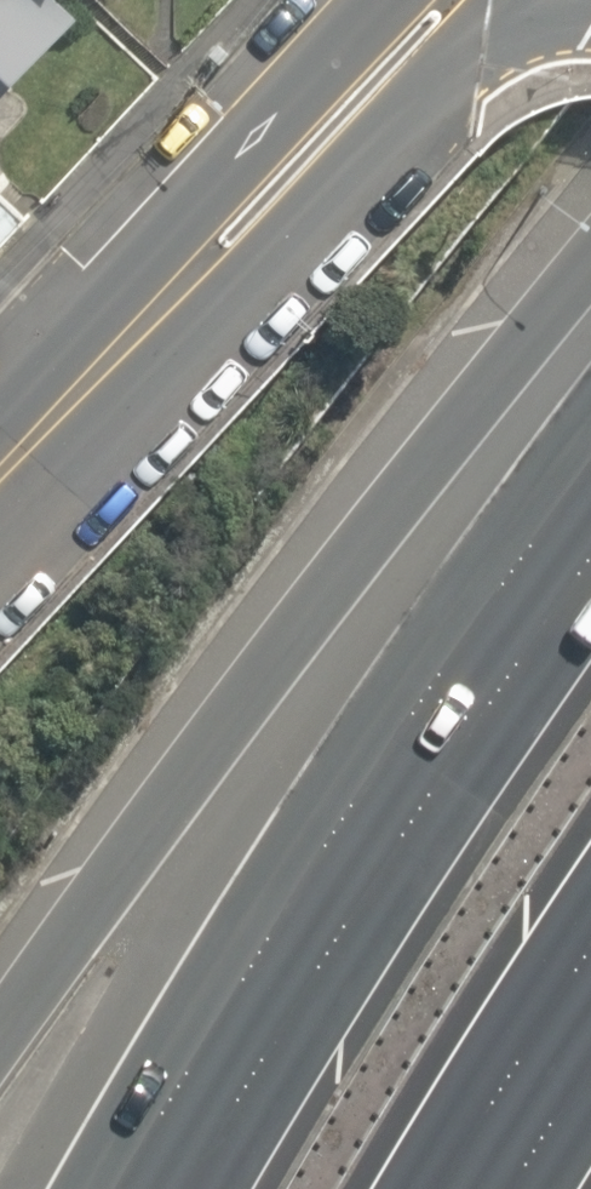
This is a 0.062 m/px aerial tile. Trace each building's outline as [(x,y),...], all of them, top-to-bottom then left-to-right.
[(82,24),(57,0),(0,0),(0,109),(82,24)] [(0,193),(0,256),(31,221),(0,193)]
